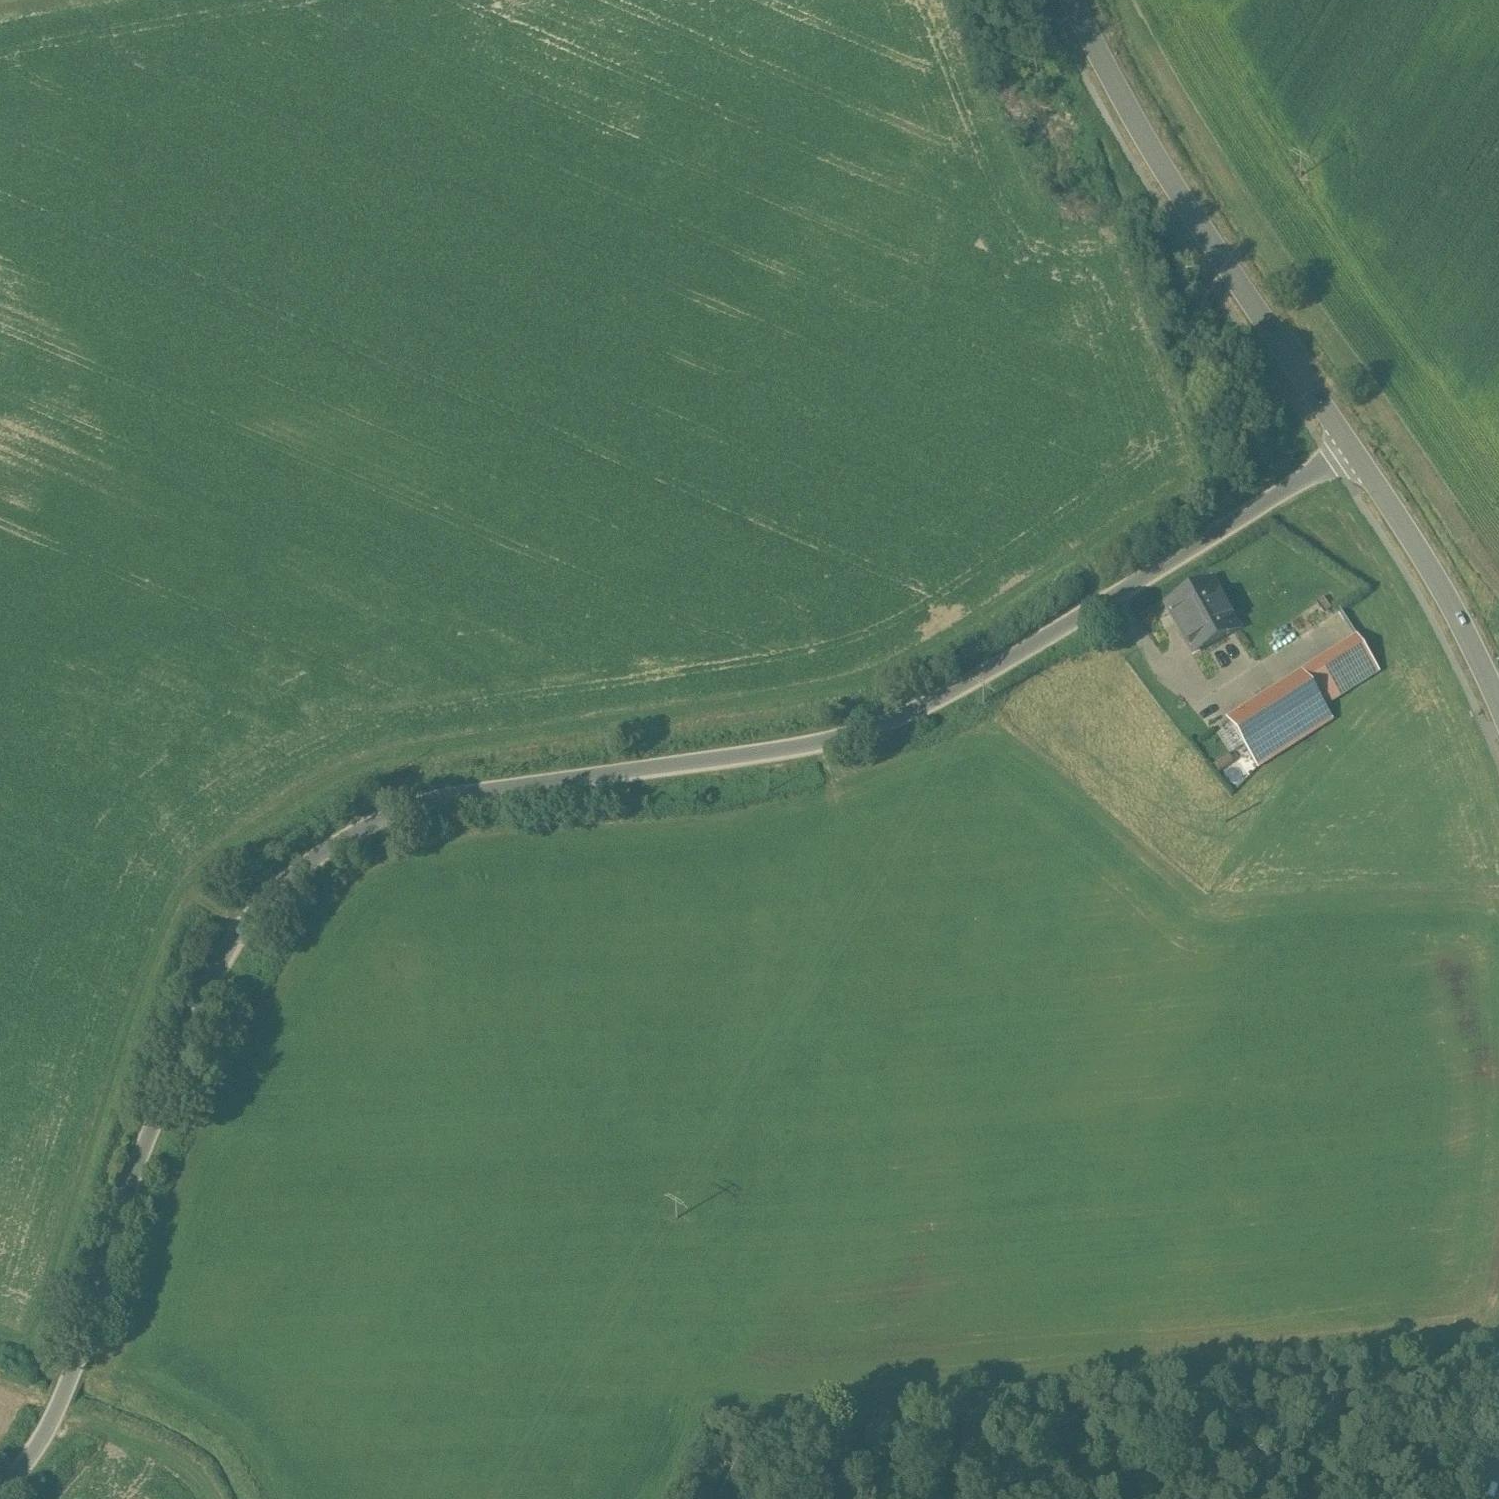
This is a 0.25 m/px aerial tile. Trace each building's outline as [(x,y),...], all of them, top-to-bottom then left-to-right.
[(1213,583),(1169,606),(1187,640),(1231,617),(1213,583)] [(1231,617),(1187,640),(1208,678),(1252,654),(1231,617)] [(1357,637),(1303,672),(1323,704),(1379,670),(1357,637)] [(1303,672),(1229,720),(1258,766),(1332,718),(1323,704),(1303,672)]
